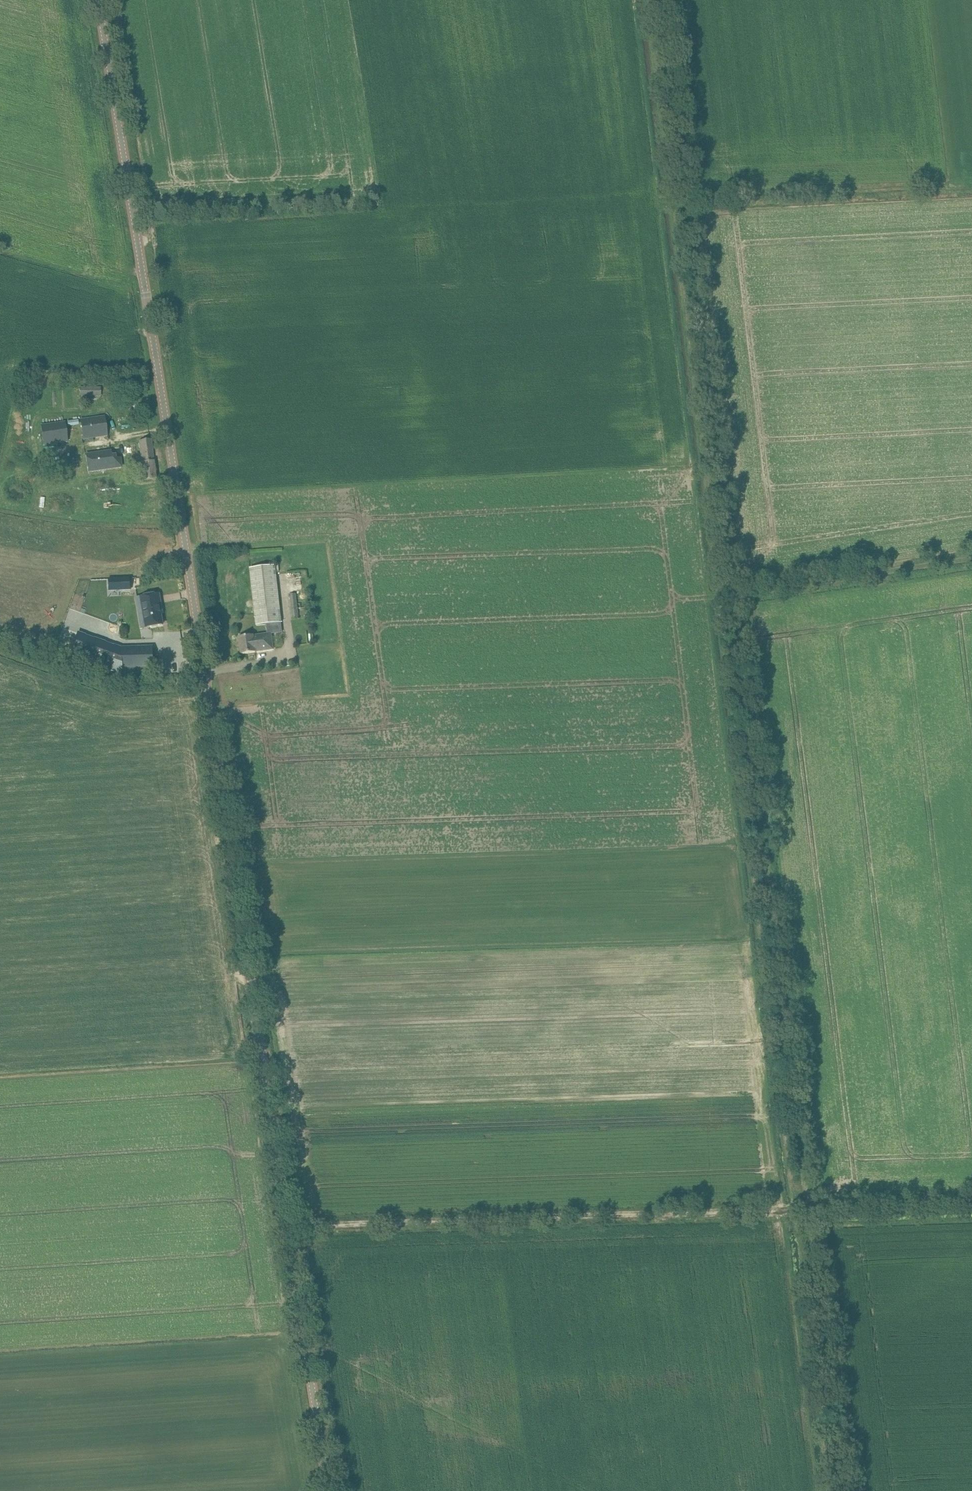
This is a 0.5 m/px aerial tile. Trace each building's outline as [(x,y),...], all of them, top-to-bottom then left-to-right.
[(79,386),(79,396),(100,396),(100,385),(79,386)] [(103,416),(79,419),(82,440),(107,436),(103,416)] [(65,424),(42,427),(43,443),(67,440),(65,424)] [(141,465),(143,480),(156,479),(151,439),(139,441),(142,465),(141,465)] [(111,451),(85,454),(87,473),(121,468),(120,458),(115,459),(115,457),(112,457),(111,451)] [(130,578),(108,579),(108,591),(131,589),(130,578)] [(159,605),(161,605),(159,593),(137,597),(139,609),(144,608),(147,627),(162,624),(159,605)] [(78,633),(70,655),(121,674),(121,668),(121,648),(78,633)] [(242,654),(273,649),(271,633),(239,638),(242,654)] [(121,648),(121,668),(153,666),(153,646),(121,648)]
